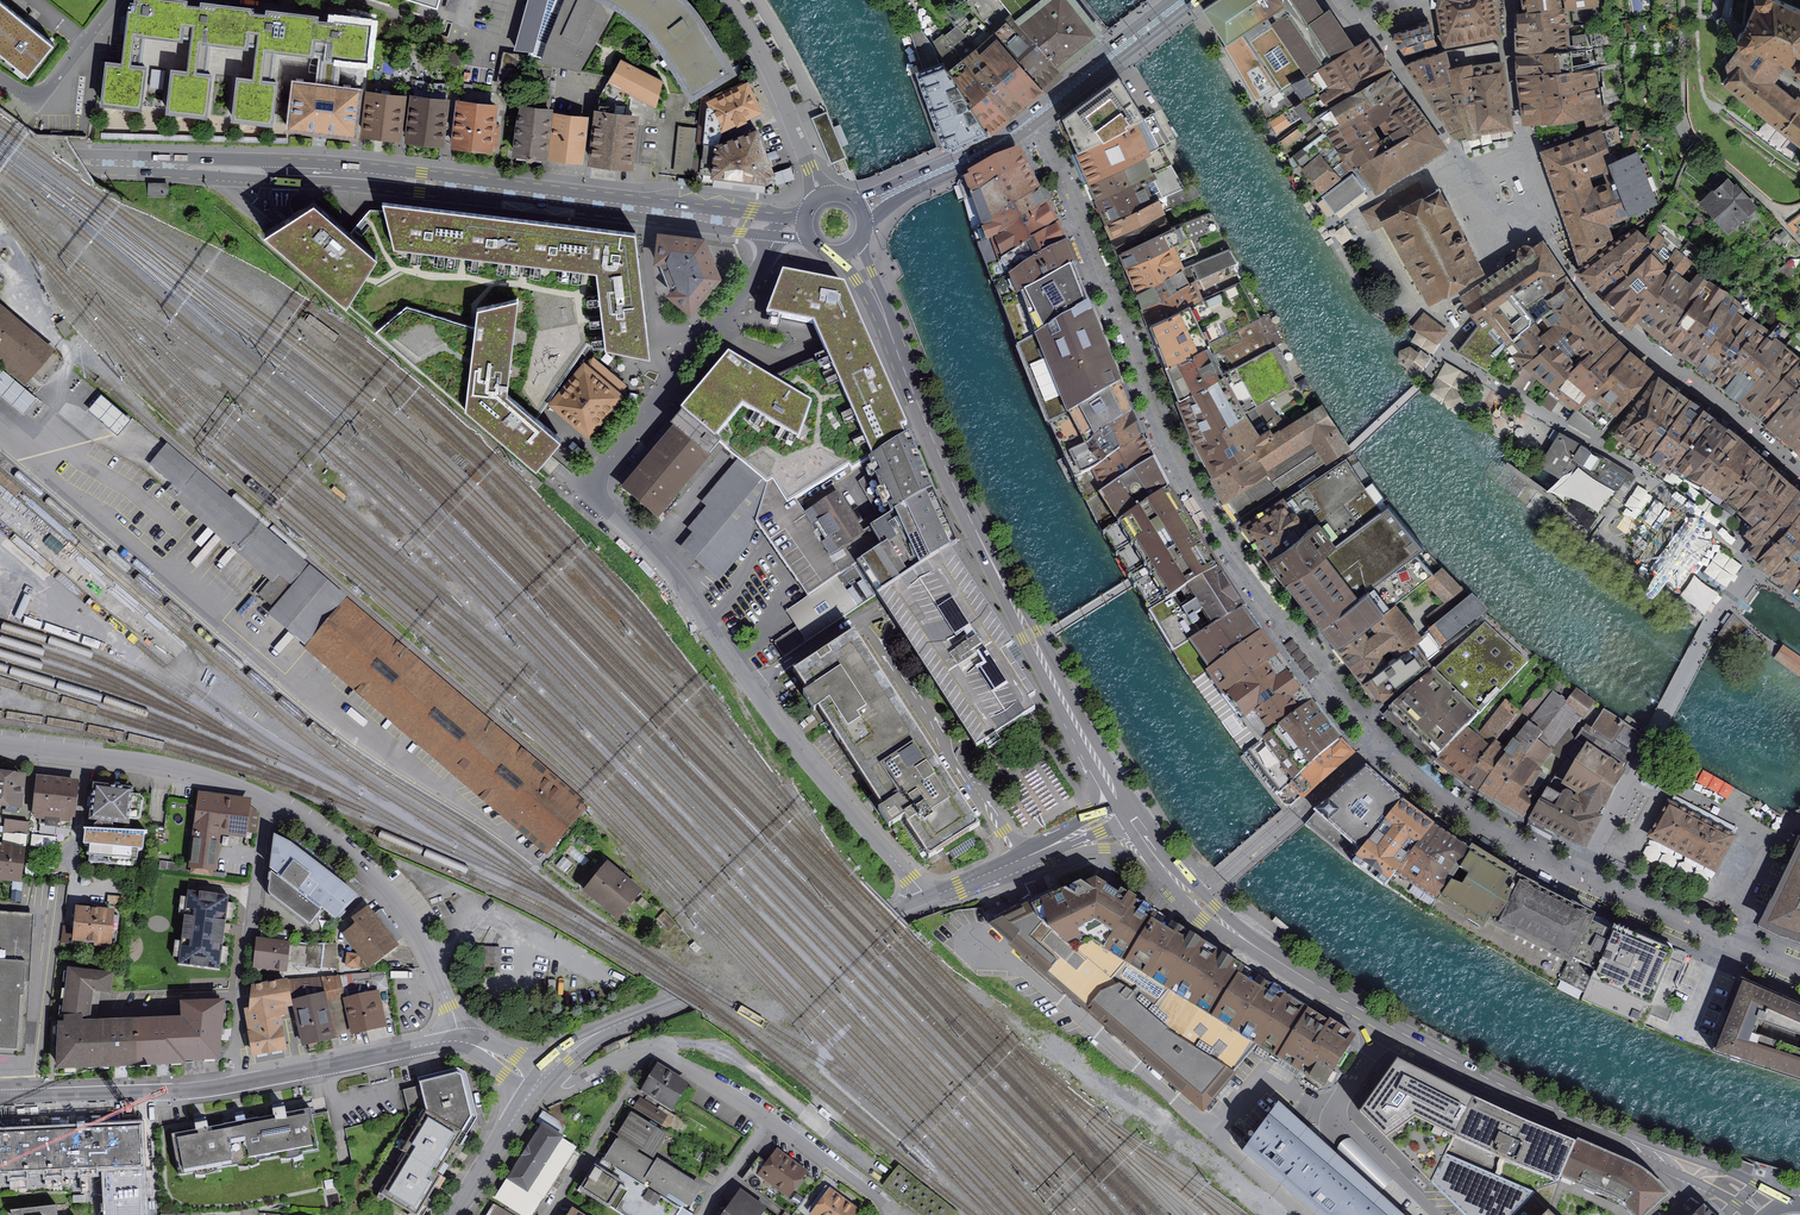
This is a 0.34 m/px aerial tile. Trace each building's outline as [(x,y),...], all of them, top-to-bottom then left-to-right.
[(10,9),(0,0),(0,21),(10,9)] [(102,102),(140,107),(145,66),(141,66),(145,34),(181,39),(181,37),(191,38),(187,71),(172,70),(168,110),(206,114),(210,74),(207,74),(210,42),(246,46),(247,45),(257,46),(253,79),(238,77),(233,118),(271,122),(276,82),(272,81),(276,50),(313,54),(313,52),(322,53),(318,87),(297,84),(292,125),(322,128),(352,132),(356,91),(335,89),(338,57),(367,61),(371,22),(333,18),(333,21),(316,19),(317,16),(268,10),(267,13),(251,11),(251,8),(202,3),(202,5),(185,3),(185,1),(179,0),(136,0),(135,9),(128,9),(126,26),(122,64),(107,62),(102,102)] [(516,48),(532,50),(530,57),(535,58),(554,62),(578,68),(616,2),(612,0),(529,0),(516,48)] [(616,2),(627,9),(637,17),(649,28),(658,38),(652,42),(660,54),(668,65),(674,62),(693,93),(730,69),(720,53),(706,31),(699,21),(691,10),(682,0),(612,0),(616,2)] [(976,16),(1042,88),(1044,91),(1063,73),(1058,67),(1001,0),(961,0),(976,16)] [(1058,67),(1091,40),(1098,35),(1090,24),(1071,0),(1001,0),(1058,67)] [(1285,2),(1284,0),(1215,0),(1202,8),(1227,43),(1285,2)] [(1258,105),(1299,79),(1307,74),(1318,68),(1332,60),(1344,53),(1354,47),(1329,9),(1323,13),(1315,0),(1284,0),(1285,2),(1227,43),(1223,46),(1258,105)] [(1493,0),(1473,0),(1434,6),(1435,8),(1440,7),(1441,13),(1437,14),(1438,21),(1442,21),(1442,24),(1441,25),(1441,29),(1443,29),(1445,41),(1497,31),(1493,0)] [(1527,11),(1568,7),(1586,5),(1594,4),(1598,4),(1597,0),(1525,0),(1527,11)] [(1766,5),(1754,30),(1749,32),(1746,39),(1747,44),(1752,47),(1746,55),(1735,68),(1739,77),(1731,87),(1799,139),(1799,98),(1781,82),(1785,78),(1796,64),(1799,66),(1799,5),(1787,0),(1764,0),(1766,5)] [(1586,5),(1568,7),(1570,25),(1582,24),(1588,23),(1586,5)] [(1568,7),(1527,11),(1520,11),(1520,10),(1517,11),(1517,13),(1518,13),(1518,29),(1517,29),(1517,31),(1518,31),(1528,30),(1570,26),(1570,25),(1568,7)] [(10,9),(0,21),(0,58),(26,79),(54,44),(28,23),(10,9)] [(976,16),(961,30),(1024,103),(1033,95),(1042,88),(976,16)] [(1404,53),(1436,43),(1430,22),(1396,33),(1394,38),(1404,53)] [(957,25),(945,36),(1008,116),(1016,109),(1024,103),(961,30),(957,25)] [(1528,30),(1518,31),(1519,52),(1569,49),(1585,48),(1585,47),(1590,47),(1588,37),(1586,37),(1585,27),(1582,28),(1582,25),(1570,26),(1528,30)] [(917,72),(943,143),(954,148),(975,137),(988,131),(964,89),(935,51),(921,29),(911,33),(924,69),(917,72)] [(939,48),(935,51),(964,89),(988,131),(1000,122),(1008,116),(945,36),(936,43),(939,48)] [(1374,56),(1377,54),(1366,40),(1354,47),(1344,53),(1332,60),(1318,68),(1307,74),(1299,79),(1258,105),(1268,122),(1269,121),(1273,119),(1287,110),(1299,103),(1306,98),(1310,95),(1319,90),(1333,82),(1340,78),(1345,75),(1357,67),(1367,61),(1369,60),(1374,56)] [(1478,125),(1479,130),(1495,128),(1510,126),(1502,70),(1499,46),(1496,43),(1493,41),(1446,50),(1451,70),(1469,67),(1477,117),(1478,125)] [(1519,52),(1519,74),(1544,72),(1571,70),(1569,49),(1519,52)] [(1411,69),(1423,89),(1437,84),(1443,82),(1451,78),(1453,77),(1451,70),(1446,50),(1423,57),(1413,60),(1408,63),(1411,69)] [(463,55),(449,53),(446,71),(460,73),(463,55)] [(1386,73),(1389,71),(1377,54),(1374,56),(1369,60),(1367,61),(1357,67),(1345,75),(1340,78),(1333,82),(1319,90),(1310,95),(1306,98),(1299,103),(1300,103),(1303,107),(1311,117),(1310,117),(1311,118),(1312,118),(1314,116),(1321,111),(1352,94),(1369,83),(1379,77),(1386,73)] [(384,56),(375,55),(374,72),(382,73),(384,56)] [(545,155),(552,96),(548,95),(551,68),(553,68),(554,62),(535,58),(534,65),(536,65),(532,99),(524,99),(519,121),(515,152),(545,155)] [(621,59),(611,76),(631,86),(658,100),(663,81),(621,59)] [(152,67),(152,86),(165,86),(165,67),(152,67)] [(1451,78),(1468,131),(1479,130),(1478,125),(1477,117),(1469,67),(1451,70),(1453,77),(1451,78)] [(1544,72),(1519,74),(1522,95),(1531,94),(1564,90),(1597,88),(1594,69),(1571,70),(1544,72)] [(1397,87),(1400,85),(1389,71),(1386,73),(1379,77),(1369,83),(1352,94),(1321,111),(1314,116),(1314,117),(1316,116),(1326,130),(1324,131),(1332,126),(1344,118),(1362,107),(1389,92),(1397,87)] [(1119,75),(1062,116),(1078,151),(1144,117),(1119,75)] [(611,76),(599,98),(592,161),(630,165),(634,128),(621,127),(622,117),(623,117),(631,86),(611,76)] [(1437,84),(1423,89),(1442,118),(1447,125),(1456,134),(1468,131),(1451,78),(1443,82),(1437,84)] [(447,86),(416,82),(408,139),(441,142),(447,86)] [(707,94),(701,97),(698,128),(697,143),(704,143),(717,145),(724,126),(736,120),(738,124),(746,120),(744,116),(756,110),(757,111),(759,110),(746,84),(744,85),(744,86),(711,102),(707,94)] [(1332,126),(1324,131),(1290,158),(1296,168),(1304,162),(1307,166),(1319,157),(1330,171),(1340,164),(1347,172),(1353,167),(1359,164),(1412,132),(1427,123),(1400,85),(1397,87),(1389,92),(1362,107),(1344,118),(1332,126)] [(1531,94),(1522,95),(1525,120),(1534,119),(1534,121),(1538,120),(1538,118),(1567,115),(1568,119),(1585,116),(1585,115),(1601,112),(1600,107),(1597,88),(1564,90),(1531,94)] [(402,97),(370,93),(365,133),(397,137),(402,97)] [(459,102),(454,144),(496,149),(499,124),(493,124),(495,106),(459,102)] [(1273,119),(1269,121),(1275,132),(1300,117),(1300,109),(1303,107),(1300,103),(1299,103),(1287,110),(1273,119)] [(1144,117),(1078,151),(1091,181),(1161,146),(1169,142),(1152,113),(1144,117)] [(585,118),(556,115),(551,156),(581,159),(585,118)] [(823,121),(817,124),(838,175),(850,170),(828,119),(823,121)] [(1410,169),(1445,147),(1427,123),(1412,132),(1359,164),(1363,170),(1354,178),(1352,176),(1325,197),(1336,211),(1363,191),(1362,189),(1371,182),(1377,190),(1410,169)] [(697,143),(698,128),(680,127),(676,173),(693,174),(696,142),(697,143)] [(773,172),(756,130),(717,145),(704,143),(700,173),(766,181),(773,172)] [(1582,259),(1583,261),(1585,260),(1609,244),(1608,241),(1619,233),(1622,229),(1627,226),(1628,227),(1652,214),(1647,203),(1652,200),(1629,156),(1612,162),(1602,132),(1544,152),(1549,165),(1570,226),(1583,258),(1582,259)] [(1171,163),(1161,146),(1091,181),(1098,197),(1171,163)] [(962,181),(960,185),(965,200),(979,194),(1025,168),(1021,161),(1018,155),(962,181)] [(1305,168),(1323,191),(1337,179),(1330,171),(1319,157),(1307,166),(1305,168)] [(1171,163),(1098,197),(1110,223),(1164,195),(1185,187),(1171,163)] [(979,194),(965,200),(974,231),(984,228),(991,225),(1037,192),(1032,181),(1025,168),(979,194)] [(1715,196),(1710,200),(1720,211),(1718,212),(1720,215),(1728,224),(1739,214),(1741,215),(1742,214),(1743,215),(1743,216),(1746,220),(1749,220),(1754,215),(1754,213),(1751,209),(1750,209),(1749,208),(1751,207),(1742,198),(1744,196),(1735,187),(1734,188),(1727,181),(1713,194),(1715,196)] [(148,183),(147,198),(168,198),(169,183),(148,183)] [(1164,195),(1110,223),(1115,235),(1158,214),(1179,205),(1178,202),(1199,193),(1193,183),(1185,187),(1164,195)] [(1371,213),(1378,226),(1385,222),(1386,224),(1388,224),(1430,300),(1477,272),(1477,274),(1482,271),(1479,265),(1478,266),(1471,253),(1472,253),(1470,249),(1469,249),(1463,237),(1464,237),(1463,235),(1462,233),(1461,233),(1456,222),(1457,221),(1455,217),(1454,217),(1448,206),(1450,206),(1446,200),(1445,201),(1441,192),(1442,192),(1440,188),(1435,190),(1436,191),(1426,196),(1418,183),(1377,205),(1379,209),(1371,213)] [(984,228),(974,231),(979,245),(995,239),(1046,206),(1041,199),(1037,192),(991,225),(984,228)] [(284,220),(264,232),(346,303),(370,265),(364,261),(372,252),(350,232),(314,201),(284,220)] [(394,247),(448,253),(453,210),(383,201),(385,209),(394,247)] [(995,239),(979,245),(994,283),(1009,277),(1033,262),(1064,245),(1057,228),(1046,206),(995,239)] [(376,328),(375,330),(536,467),(543,458),(561,438),(537,418),(552,396),(555,400),(582,368),(575,362),(588,344),(605,347),(598,289),(606,288),(604,271),(597,270),(597,271),(572,268),(510,260),(448,253),(394,247),(385,209),(370,209),(350,232),(372,252),(364,261),(370,265),(346,303),(376,328)] [(448,253),(510,260),(515,217),(453,210),(448,253)] [(1165,230),(1122,250),(1121,251),(1127,265),(1173,243),(1185,239),(1189,237),(1190,239),(1217,228),(1219,227),(1210,212),(1165,230)] [(1158,214),(1115,235),(1122,250),(1165,230),(1158,214)] [(510,260),(572,268),(578,225),(515,217),(510,260)] [(1617,312),(1618,313),(1652,278),(1655,275),(1672,258),(1670,257),(1677,250),(1684,241),(1674,234),(1676,231),(1664,222),(1657,231),(1658,232),(1656,235),(1650,244),(1654,249),(1643,260),(1601,296),(1602,297),(1603,296),(1617,310),(1617,312)] [(604,271),(606,288),(642,284),(636,232),(578,225),(572,268),(597,271),(597,270),(604,271)] [(1579,268),(1577,269),(1577,270),(1579,272),(1580,272),(1592,286),(1592,287),(1593,289),(1594,288),(1646,243),(1648,242),(1650,244),(1656,235),(1654,228),(1645,238),(1635,227),(1589,262),(1585,264),(1580,269),(1579,268)] [(1185,239),(1188,245),(1191,253),(1213,244),(1213,243),(1222,239),(1217,228),(1190,239),(1189,237),(1185,239)] [(703,240),(661,235),(658,259),(659,259),(672,292),(671,293),(690,309),(717,276),(710,258),(703,240)] [(1173,243),(1127,265),(1138,291),(1184,267),(1176,250),(1188,245),(1185,239),(1173,243)] [(1646,243),(1594,288),(1596,289),(1599,286),(1604,292),(1601,295),(1601,296),(1643,260),(1654,249),(1650,244),(1648,242),(1646,243)] [(1457,351),(1488,369),(1493,363),(1498,357),(1504,349),(1512,341),(1526,328),(1530,325),(1547,313),(1574,292),(1565,279),(1558,284),(1552,276),(1559,272),(1561,271),(1559,269),(1557,265),(1542,243),(1532,250),(1530,246),(1524,245),(1520,248),(1519,253),(1522,257),(1514,263),(1483,283),(1464,295),(1481,321),(1457,351)] [(1009,277),(994,283),(1002,305),(1018,299),(1036,289),(1073,267),(1069,258),(1064,245),(1033,262),(1009,277)] [(1184,267),(1138,291),(1144,305),(1191,282),(1230,265),(1237,262),(1229,248),(1184,267)] [(1641,314),(1653,324),(1679,295),(1690,284),(1698,275),(1697,274),(1700,270),(1689,262),(1690,260),(1683,255),(1684,253),(1683,252),(1682,254),(1677,250),(1670,257),(1672,258),(1676,262),(1672,271),(1671,270),(1663,284),(1665,285),(1641,314)] [(1632,325),(1641,314),(1665,285),(1663,284),(1671,270),(1672,271),(1676,262),(1672,258),(1655,275),(1652,278),(1618,313),(1620,314),(1620,313),(1630,322),(1630,323),(1632,325)] [(1191,282),(1144,305),(1147,314),(1150,323),(1202,298),(1239,281),(1230,265),(1191,282)] [(1002,305),(1018,348),(1036,339),(1089,307),(1080,286),(1073,267),(1036,289),(1018,299),(1002,305)] [(822,345),(826,354),(867,335),(863,327),(845,286),(783,274),(767,316),(813,325),(822,345)] [(1653,324),(1645,334),(1659,345),(1660,343),(1664,339),(1668,333),(1708,282),(1698,275),(1690,284),(1679,295),(1653,324)] [(1202,298),(1150,323),(1162,353),(1166,363),(1208,344),(1208,343),(1254,320),(1260,317),(1239,281),(1202,298)] [(1664,339),(1660,343),(1670,350),(1669,352),(1670,353),(1679,342),(1701,313),(1717,288),(1708,282),(1668,333),(1664,339)] [(650,356),(642,284),(606,288),(598,289),(605,347),(650,356)] [(1680,361),(1681,361),(1718,307),(1726,294),(1717,288),(1701,313),(1679,342),(1670,353),(1671,354),(1673,352),(1681,358),(1680,361)] [(1575,293),(1574,292),(1547,313),(1530,325),(1526,328),(1512,341),(1504,349),(1498,357),(1493,363),(1488,369),(1487,372),(1510,386),(1512,383),(1521,388),(1534,368),(1527,363),(1562,333),(1589,312),(1588,310),(1588,311),(1575,294),(1575,293)] [(1745,298),(1740,304),(1692,369),(1705,378),(1706,377),(1749,319),(1748,319),(1747,320),(1740,315),(1742,311),(1743,312),(1746,308),(1753,313),(1756,308),(1745,298)] [(1718,307),(1681,361),(1692,369),(1740,304),(1734,300),(1727,312),(1723,312),(1718,307)] [(1018,348),(1049,426),(1089,407),(1121,386),(1105,346),(1089,307),(1036,339),(1018,348)] [(0,308),(0,361),(22,380),(49,349),(0,308)] [(1608,334),(1589,312),(1562,333),(1527,363),(1534,368),(1539,372),(1541,373),(1547,378),(1551,381),(1550,382),(1553,385),(1551,388),(1562,377),(1582,358),(1597,345),(1608,335),(1608,334)] [(1260,317),(1254,320),(1268,349),(1273,346),(1282,341),(1267,314),(1260,317)] [(1438,342),(1447,331),(1425,314),(1413,328),(1438,342)] [(1757,325),(1749,319),(1706,377),(1709,379),(1710,378),(1714,381),(1757,325)] [(1208,344),(1166,363),(1169,372),(1173,380),(1176,388),(1180,397),(1223,373),(1218,363),(1215,365),(1211,357),(1219,353),(1226,355),(1227,355),(1223,358),(1231,369),(1268,349),(1254,320),(1208,343),(1208,344)] [(1759,323),(1757,325),(1714,381),(1712,383),(1715,385),(1718,386),(1717,387),(1723,392),(1724,391),(1725,392),(1732,383),(1729,380),(1747,358),(1767,334),(1759,327),(1760,325),(1759,323)] [(1779,323),(1767,334),(1747,358),(1729,380),(1732,383),(1725,392),(1726,393),(1725,394),(1735,402),(1784,348),(1773,339),(1783,326),(1779,323)] [(907,426),(867,335),(826,354),(872,458),(905,437),(901,429),(907,426)] [(1626,353),(1627,352),(1608,335),(1597,345),(1582,358),(1562,377),(1551,388),(1549,391),(1559,399),(1565,392),(1581,403),(1583,401),(1626,353)] [(1223,373),(1180,397),(1184,407),(1188,418),(1193,430),(1197,441),(1242,414),(1265,400),(1294,383),(1273,346),(1268,349),(1231,369),(1223,373)] [(1400,360),(1407,365),(1416,353),(1409,347),(1401,351),(1400,360)] [(1799,360),(1784,348),(1735,402),(1737,404),(1738,404),(1749,414),(1799,360)] [(1581,403),(1568,421),(1595,437),(1632,392),(1650,371),(1627,352),(1626,353),(1583,401),(1581,403)] [(869,460),(872,458),(826,354),(769,379),(728,355),(681,411),(684,414),(719,444),(739,461),(767,484),(773,480),(787,504),(795,499),(849,466),(851,470),(869,460)] [(1799,360),(1749,414),(1754,419),(1763,426),(1799,384),(1799,361),(1799,360)] [(1462,406),(1476,375),(1444,361),(1430,392),(1462,406)] [(619,395),(584,366),(582,368),(555,400),(553,402),(588,431),(619,395)] [(0,374),(0,392),(2,393),(14,380),(2,371),(0,374)] [(1304,378),(1298,382),(1302,388),(1308,385),(1304,378)] [(14,380),(2,393),(24,412),(35,398),(14,380)] [(1668,407),(1681,388),(1682,387),(1678,384),(1677,385),(1672,381),(1666,389),(1630,434),(1620,452),(1632,459),(1638,448),(1641,442),(1668,407)] [(1630,434),(1666,389),(1658,382),(1652,382),(1618,427),(1607,444),(1620,452),(1630,434)] [(1763,426),(1774,436),(1775,435),(1799,408),(1799,384),(1763,426)] [(1049,426),(1064,457),(1084,448),(1132,414),(1127,400),(1121,386),(1089,407),(1049,426)] [(1655,445),(1686,404),(1692,395),(1693,395),(1691,394),(1690,394),(1681,388),(1668,407),(1641,442),(1638,448),(1632,459),(1641,465),(1645,460),(1655,445)] [(128,419),(101,395),(90,409),(117,432),(128,419)] [(1711,421),(1717,413),(1716,413),(1710,408),(1708,407),(1708,406),(1707,406),(1708,405),(1705,403),(1704,404),(1692,395),(1686,404),(1711,421)] [(1274,412),(1265,400),(1242,414),(1197,441),(1204,456),(1214,473),(1280,429),(1285,426),(1278,415),(1258,428),(1261,433),(1258,435),(1252,426),(1274,412)] [(1280,429),(1214,473),(1219,484),(1224,494),(1227,498),(1267,472),(1264,467),(1305,441),(1308,445),(1336,426),(1322,404),(1281,431),(1280,429)] [(1678,460),(1711,421),(1686,404),(1655,445),(1645,460),(1641,465),(1654,474),(1662,460),(1673,466),(1673,465),(1678,460)] [(1775,435),(1789,448),(1788,449),(1791,451),(1799,442),(1799,408),(1775,435)] [(1723,430),(1731,422),(1718,412),(1717,413),(1711,421),(1678,460),(1673,465),(1689,472),(1718,437),(1723,430)] [(676,430),(626,490),(658,516),(719,444),(684,414),(673,427),(676,430)] [(1064,457),(1075,479),(1095,470),(1142,438),(1139,430),(1136,422),(1132,414),(1084,448),(1064,457)] [(1736,439),(1742,433),(1743,432),(1731,422),(1723,430),(1718,437),(1689,472),(1703,481),(1706,477),(1718,462),(1736,439)] [(1267,472),(1227,498),(1240,516),(1348,445),(1336,426),(1308,445),(1293,454),(1300,464),(1278,478),(1273,472),(1269,475),(1267,472)] [(1554,441),(1541,464),(1560,475),(1562,472),(1571,478),(1579,468),(1602,485),(1615,493),(1625,480),(1629,484),(1634,476),(1608,459),(1554,430),(1549,438),(1554,441)] [(1742,456),(1754,441),(1753,441),(1752,442),(1742,433),(1736,439),(1718,462),(1706,477),(1703,481),(1714,489),(1719,483),(1728,472),(1735,463),(1742,456)] [(858,482),(881,521),(932,490),(911,440),(909,434),(905,437),(872,458),(869,460),(871,466),(873,470),(858,482)] [(1075,479),(1086,503),(1152,461),(1146,446),(1142,438),(1095,470),(1075,479)] [(1757,458),(1763,452),(1754,443),(1755,442),(1754,441),(1742,456),(1735,463),(1728,472),(1719,483),(1714,489),(1726,498),(1731,491),(1738,481),(1757,458)] [(1791,451),(1799,460),(1799,442),(1791,451)] [(166,448),(151,466),(277,574),(270,582),(266,579),(255,592),(513,812),(543,778),(372,633),(377,627),(166,448)] [(1758,485),(1771,471),(1778,463),(1776,462),(1776,463),(1771,458),(1770,459),(1768,457),(1769,456),(1763,452),(1757,458),(1738,481),(1731,491),(1726,498),(1739,507),(1740,506),(1744,502),(1750,494),(1758,485)] [(1346,458),(1246,524),(1269,556),(1365,486),(1346,458)] [(767,484),(739,461),(704,503),(709,508),(691,530),(696,534),(684,549),(719,578),(750,542),(756,521),(767,484)] [(1101,532),(1103,531),(1110,527),(1111,528),(1141,510),(1166,491),(1167,490),(1159,474),(1152,461),(1086,503),(1101,532)] [(1772,503),(1787,485),(1785,483),(1771,471),(1758,485),(1750,494),(1744,502),(1740,506),(1753,518),(1756,520),(1755,521),(1756,522),(1761,517),(1772,503)] [(785,656),(877,595),(856,564),(840,575),(806,515),(802,509),(795,499),(787,504),(773,480),(767,484),(756,521),(765,533),(808,597),(786,612),(797,627),(775,642),(785,656)] [(1786,506),(1796,493),(1787,485),(1772,503),(1761,517),(1756,522),(1755,521),(1747,529),(1750,532),(1753,536),(1748,542),(1750,544),(1751,544),(1766,528),(1779,515),(1786,506)] [(1381,508),(1365,486),(1269,556),(1281,571),(1286,579),(1380,509),(1381,508)] [(1796,493),(1786,506),(1779,515),(1766,528),(1751,544),(1750,544),(1747,546),(1758,555),(1758,556),(1799,510),(1799,488),(1796,493)] [(856,564),(877,595),(912,571),(949,548),(957,544),(932,490),(881,521),(870,528),(881,547),(856,564)] [(1132,582),(1150,612),(1216,571),(1198,542),(1188,525),(1177,508),(1166,491),(1141,510),(1111,528),(1110,527),(1103,531),(1132,582)] [(836,496),(806,515),(840,575),(856,564),(881,547),(870,528),(860,534),(836,496)] [(1414,550),(1380,509),(1286,579),(1304,602),(1321,624),(1403,562),(1414,550)] [(1758,556),(1768,565),(1769,566),(1769,567),(1772,570),(1799,537),(1799,510),(1758,556)] [(1772,570),(1784,579),(1786,577),(1799,561),(1799,537),(1772,570)] [(885,607),(895,623),(973,741),(977,747),(984,743),(989,750),(1001,742),(996,735),(1035,709),(1028,699),(1035,695),(1018,669),(1020,667),(1012,655),(1008,649),(1013,645),(949,548),(912,571),(877,595),(885,607)] [(1403,562),(1321,624),(1337,644),(1394,603),(1433,572),(1414,550),(1403,562)] [(1786,577),(1784,579),(1793,586),(1796,582),(1799,578),(1799,561),(1786,577)] [(1427,578),(1446,598),(1460,586),(1442,567),(1427,578)] [(1173,652),(1175,651),(1241,610),(1243,609),(1234,596),(1218,570),(1216,571),(1150,612),(1149,613),(1173,652)] [(1421,583),(1416,587),(1424,598),(1429,593),(1421,583)] [(1456,596),(1430,617),(1436,625),(1463,604),(1456,596)] [(1436,625),(1435,627),(1437,630),(1446,640),(1444,641),(1445,642),(1474,619),(1475,620),(1486,612),(1471,597),(1470,599),(1463,604),(1436,625)] [(1421,637),(1394,603),(1337,644),(1345,656),(1354,667),(1363,679),(1401,651),(1421,637)] [(1175,651),(1195,682),(1204,675),(1259,635),(1247,618),(1241,610),(1175,651)] [(1735,636),(1748,647),(1740,658),(1754,668),(1768,647),(1733,615),(1724,627),(1735,636)] [(1438,667),(1389,710),(1402,723),(1416,736),(1507,643),(1485,624),(1438,667)] [(1421,637),(1401,651),(1416,672),(1428,661),(1418,650),(1430,635),(1437,630),(1435,627),(1434,626),(1421,637)] [(854,633),(793,672),(807,692),(803,695),(814,712),(818,709),(878,801),(882,808),(878,810),(889,827),(905,817),(909,822),(907,824),(929,858),(943,849),(946,855),(973,838),(969,832),(980,825),(854,633)] [(1259,635),(1204,675),(1222,699),(1278,658),(1260,634),(1259,635)] [(1507,643),(1416,736),(1438,758),(1464,730),(1528,662),(1507,643)] [(1369,685),(1379,699),(1416,672),(1401,651),(1363,679),(1369,685)] [(1310,703),(1278,658),(1222,699),(1204,675),(1195,682),(1193,683),(1244,754),(1244,755),(1310,703)] [(1518,714),(1498,739),(1505,744),(1530,711),(1531,712),(1550,691),(1543,685),(1518,714)] [(1568,701),(1565,704),(1584,717),(1593,704),(1575,691),(1568,701)] [(1559,698),(1553,693),(1515,743),(1513,741),(1506,749),(1507,750),(1509,752),(1481,789),(1495,798),(1554,718),(1565,704),(1568,701),(1561,696),(1559,698)] [(1277,796),(1291,783),(1292,783),(1322,756),(1339,741),(1331,731),(1324,722),(1317,712),(1310,703),(1244,755),(1245,755),(1246,755),(1245,756),(1246,757),(1247,756),(1248,758),(1247,759),(1248,760),(1249,759),(1255,767),(1254,768),(1255,768),(1257,770),(1256,771),(1257,771),(1258,771),(1264,779),(1263,779),(1263,780),(1264,779),(1266,781),(1265,782),(1265,783),(1266,782),(1273,790),(1272,791),(1273,791),(1274,791),(1275,793),(1275,794),(1276,793),(1277,794),(1276,795),(1277,796)] [(1518,714),(1508,706),(1484,736),(1493,745),(1498,739),(1518,714)] [(1585,847),(1642,736),(1607,713),(1592,736),(1583,730),(1575,741),(1530,818),(1585,847)] [(1495,798),(1522,814),(1546,776),(1535,769),(1532,772),(1525,767),(1530,761),(1536,765),(1547,749),(1551,753),(1569,730),(1554,718),(1495,798)] [(1474,738),(1464,730),(1438,758),(1466,780),(1488,751),(1484,747),(1487,744),(1476,735),(1474,738)] [(1289,806),(1291,806),(1292,805),(1292,804),(1302,796),(1302,797),(1320,781),(1351,754),(1345,747),(1339,741),(1322,756),(1292,783),(1291,783),(1277,796),(1284,804),(1285,805),(1287,805),(1287,804),(1289,804),(1289,806)] [(999,745),(993,748),(1008,771),(1014,767),(999,745)] [(1501,753),(1493,746),(1488,751),(1466,780),(1481,789),(1509,752),(1507,750),(1505,752),(1501,753)] [(975,748),(970,752),(979,767),(985,763),(975,748)] [(983,754),(998,776),(1003,773),(988,750),(983,754)] [(1648,771),(1641,784),(1652,790),(1659,777),(1667,762),(1656,756),(1648,771)] [(1378,779),(1366,769),(1329,801),(1329,800),(1316,812),(1305,824),(1350,861),(1352,863),(1403,802),(1390,790),(1378,779)] [(0,775),(0,805),(20,808),(23,777),(0,775)] [(582,811),(543,778),(513,812),(552,845),(582,811)] [(76,784),(38,780),(34,817),(40,818),(39,824),(71,828),(76,784)] [(136,794),(95,788),(90,824),(102,826),(130,830),(136,794)] [(248,805),(200,799),(191,865),(193,865),(192,873),(211,875),(212,868),(213,868),(219,828),(255,833),(257,812),(248,805)] [(1683,799),(1678,809),(1668,804),(1660,818),(1651,836),(1683,853),(1715,870),(1732,837),(1731,836),(1736,827),(1683,799)] [(1413,810),(1403,802),(1352,863),(1385,887),(1386,885),(1434,826),(1413,810)] [(5,818),(5,830),(29,831),(29,819),(5,818)] [(102,826),(87,834),(86,847),(91,847),(90,865),(135,869),(137,852),(145,853),(146,838),(130,830),(102,826)] [(1452,838),(1434,826),(1386,885),(1428,914),(1430,911),(1471,850),(1452,838)] [(33,833),(33,845),(52,845),(52,833),(33,833)] [(324,912),(341,922),(361,900),(294,846),(276,839),(271,898),(312,929),(324,912)] [(0,845),(0,874),(16,876),(16,879),(20,880),(23,854),(11,852),(12,847),(0,845)] [(1496,865),(1471,850),(1430,911),(1503,955),(1535,889),(1509,873),(1496,865)] [(1799,938),(1799,854),(1766,924),(1779,931),(1799,938)] [(640,892),(608,865),(586,892),(618,918),(640,892)] [(1081,883),(1063,891),(1113,933),(1134,900),(1135,898),(1121,889),(1118,894),(1096,880),(1093,885),(1093,886),(1091,889),(1081,883)] [(1574,909),(1535,889),(1503,955),(1556,986),(1559,980),(1584,994),(1610,934),(1589,923),(1593,916),(1577,908),(1574,909)] [(229,895),(188,890),(178,964),(220,969),(229,895)] [(1036,903),(989,925),(1203,1108),(1257,1044),(1158,989),(1172,936),(1173,934),(1152,921),(1157,915),(1134,900),(1113,933),(1063,891),(1036,903)] [(112,911),(77,909),(76,920),(72,920),(71,927),(75,928),(74,939),(109,942),(110,939),(116,940),(118,916),(112,915),(112,911)] [(341,931),(370,970),(398,949),(369,910),(341,931)] [(17,1050),(20,995),(23,996),(28,913),(0,912),(0,1049),(17,1050)] [(1614,926),(1610,934),(1584,994),(1582,999),(1637,1022),(1645,1003),(1651,1006),(1662,981),(1674,986),(1685,960),(1673,955),(1674,951),(1614,926)] [(1177,927),(1173,934),(1172,936),(1158,989),(1257,1044),(1278,1058),(1307,1012),(1285,998),(1284,994),(1267,983),(1263,984),(1260,988),(1239,975),(1243,969),(1233,962),(1234,960),(1190,932),(1188,934),(1182,931),(1177,927)] [(290,941),(256,937),(252,967),(286,972),(287,966),(290,941)] [(318,944),(290,941),(287,966),(321,969),(324,943),(318,944)] [(98,1061),(97,1024),(81,1025),(81,1017),(96,1017),(99,989),(108,990),(110,975),(70,970),(64,1018),(65,1018),(65,1025),(61,1025),(59,1066),(88,1065),(88,1062),(98,1061)] [(340,976),(288,977),(292,999),(326,991),(343,987),(340,976)] [(253,1055),(288,1049),(282,1020),(291,1018),(289,1007),(293,1006),(292,999),(288,977),(252,984),(248,1007),(244,1008),(253,1055)] [(1799,1081),(1799,1006),(1742,981),(1735,999),(1734,999),(1734,1000),(1733,1000),(1730,1009),(1730,1010),(1730,1011),(1725,1023),(1721,1035),(1715,1051),(1714,1053),(1799,1081)] [(379,990),(343,998),(351,1035),(387,1027),(379,990)] [(292,999),(293,1006),(303,1045),(336,1037),(326,991),(292,999)] [(184,1020),(180,1021),(181,1058),(216,1057),(221,1003),(184,1005),(184,1020)] [(1309,1009),(1307,1012),(1278,1058),(1322,1085),(1325,1085),(1355,1036),(1330,1020),(1329,1022),(1309,1009)] [(181,1058),(180,1021),(138,1022),(140,1060),(150,1059),(150,1062),(171,1061),(171,1058),(181,1058)] [(1708,1048),(1715,1051),(1721,1035),(1725,1023),(1719,1021),(1708,1048)] [(140,1060),(138,1022),(97,1024),(98,1061),(109,1061),(109,1064),(129,1063),(129,1060),(140,1060)] [(1474,1097),(1397,1054),(1360,1105),(1431,1182),(1474,1097)] [(685,1084),(658,1067),(642,1092),(647,1095),(649,1092),(671,1106),(685,1084)] [(419,1082),(421,1089),(426,1110),(462,1132),(472,1117),(462,1075),(457,1073),(419,1082)] [(410,1113),(393,1140),(404,1146),(426,1110),(421,1089),(405,1093),(410,1113)] [(1557,1182),(1558,1183),(1562,1174),(1576,1142),(1524,1120),(1474,1097),(1454,1137),(1506,1161),(1557,1182)] [(1242,1151),(1317,1214),(1343,1214),(1369,1185),(1278,1103),(1242,1151)] [(273,1115),(260,1117),(268,1157),(318,1148),(310,1108),(286,1113),(285,1106),(272,1108),(273,1115)] [(438,1173),(462,1132),(426,1110),(404,1146),(401,1151),(438,1173)] [(268,1157),(260,1117),(246,1120),(245,1114),(235,1116),(236,1122),(224,1124),(231,1164),(268,1157)] [(101,1170),(104,1214),(149,1214),(143,1120),(99,1123),(101,1170)] [(179,1174),(231,1164),(224,1124),(208,1127),(207,1120),(194,1122),(196,1129),(172,1134),(179,1174)] [(0,1129),(0,1176),(101,1170),(99,1123),(0,1129)] [(560,1137),(543,1126),(510,1178),(527,1189),(528,1187),(542,1196),(572,1148),(558,1139),(560,1137)] [(1562,1174),(1614,1197),(1622,1202),(1630,1208),(1637,1214),(1641,1214),(1665,1193),(1653,1180),(1643,1172),(1631,1165),(1576,1142),(1562,1174)] [(684,1207),(696,1187),(657,1162),(654,1166),(616,1143),(606,1159),(684,1207)] [(438,1173),(401,1151),(391,1145),(366,1186),(414,1214),(418,1214),(441,1175),(438,1173)] [(779,1148),(760,1174),(790,1196),(809,1170),(779,1148)] [(1535,1193),(1445,1154),(1431,1182),(1465,1214),(1513,1214),(1535,1193)] [(621,1185),(595,1169),(583,1188),(609,1204),(621,1185)] [(1513,1214),(1554,1214),(1550,1211),(1558,1183),(1557,1182),(1538,1190),(1535,1193),(1513,1214)] [(1343,1214),(1402,1214),(1369,1185),(1343,1214)] [(812,1214),(813,1214),(857,1214),(861,1211),(831,1189),(812,1214)] [(725,1214),(774,1214),(741,1192),(725,1214)] [(488,1214),(509,1214),(494,1205),(488,1214)] [(57,1206),(7,1210),(8,1214),(58,1214),(57,1206)] [(1694,1214),(1714,1214),(1704,1206),(1694,1214)]
